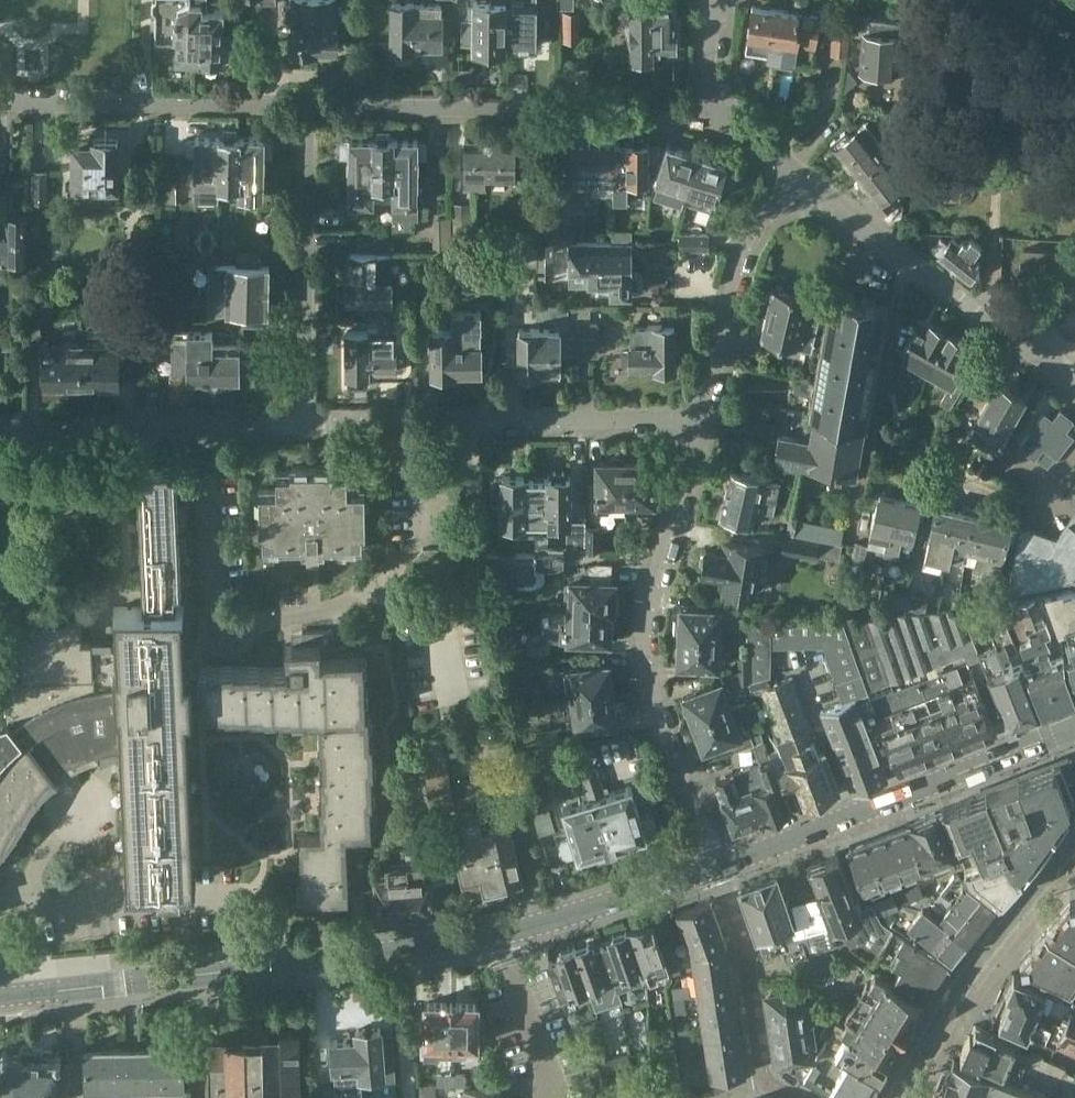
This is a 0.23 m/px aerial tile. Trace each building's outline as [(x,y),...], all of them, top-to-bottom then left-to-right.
[(153,1),(153,10),(156,13),(155,41),(177,41),(176,57),(193,57),(194,42),(193,41),(193,35),(190,35),(191,0),(154,0),(153,1)] [(193,57),(199,57),(199,59),(222,60),(222,58),(228,58),(231,55),(231,39),(228,36),(222,36),(222,9),(207,9),(207,0),(191,0),(190,35),(193,35),(193,41),(194,42),(193,57)] [(284,5),(284,20),(292,20),(292,21),(292,24),(291,24),(290,48),(294,48),(294,56),(314,56),(314,48),(314,47),(338,47),(338,0),(292,0),(292,5),(284,5)] [(490,1),(473,0),(473,28),(465,27),(464,45),(473,45),(473,48),(506,48),(506,46),(507,0),(490,0),(490,1)] [(506,46),(536,46),(536,0),(507,0),(506,46)] [(632,56),(652,56),(652,50),(676,50),(676,29),(674,29),(673,5),(672,5),(672,0),(652,0),(652,4),(650,4),(650,7),(632,7),(632,56)] [(776,58),(780,28),(790,29),(790,25),(795,25),(797,12),(799,0),(793,0),(791,11),(764,7),(765,3),(762,3),(761,6),(753,5),(746,51),(767,55),(767,57),(776,58)] [(416,2),(392,2),(391,48),(392,48),(392,52),(394,54),(397,55),(402,57),(406,56),(410,54),(412,52),(412,48),(413,48),(413,46),(441,45),(441,2),(416,2)] [(562,38),(577,38),(576,12),(561,12),(562,38)] [(819,15),(797,12),(795,25),(790,25),(790,29),(780,28),(776,58),(794,61),(795,59),(812,61),(819,15)] [(847,55),(848,33),(850,15),(841,14),(840,23),(834,22),(831,54),(847,55)] [(912,23),(908,22),(864,16),(850,15),(848,33),(863,34),(860,70),(882,72),(910,74),(912,23)] [(846,65),(842,93),(858,79),(846,65)] [(887,114),(888,123),(907,121),(908,111),(887,114)] [(878,136),(877,137),(866,123),(858,130),(850,137),(845,131),(831,143),(836,149),(858,177),(882,159),(880,157),(892,148),(890,133),(882,140),(878,136)] [(212,204),(212,203),(214,203),(215,198),(219,198),(220,163),(232,163),(232,157),(240,157),(241,137),(241,136),(238,136),(238,132),(235,129),(224,129),(222,131),(221,136),(219,136),(219,137),(196,136),(196,139),(188,139),(188,154),(197,154),(196,197),(201,198),(201,203),(204,203),(204,204),(212,204)] [(428,139),(416,139),(394,139),(393,138),(391,138),(391,133),(388,131),(377,131),(374,134),(374,138),(373,138),(373,158),(383,159),(382,164),(392,164),(392,198),(394,232),(410,232),(410,219),(416,219),(417,199),(421,196),(421,184),(419,182),(419,157),(428,157),(428,139)] [(590,194),(613,195),(614,180),(620,180),(620,144),(619,144),(619,142),(590,141),(590,133),(572,133),(572,141),(570,141),(571,203),(590,203),(590,194)] [(74,143),(74,185),(75,185),(75,201),(79,204),(112,204),(116,201),(116,185),(117,185),(118,140),(94,139),(90,135),(79,135),(76,139),(76,144),(74,143)] [(619,144),(620,144),(620,180),(614,180),(613,195),(615,195),(614,199),(625,199),(625,195),(644,195),(645,181),(648,181),(648,142),(647,142),(641,136),(633,136),(627,142),(619,142),(619,144)] [(264,138),(241,137),(240,157),(232,157),(232,163),(220,163),(219,198),(263,199),(263,182),(263,165),(264,165),(264,155),(271,156),(272,141),(264,141),(264,138)] [(373,158),(373,138),(372,138),(372,139),(349,139),(349,142),(341,142),(341,157),(349,156),(349,204),(374,204),(374,198),(392,198),(392,164),(382,164),(383,159),(373,158)] [(464,140),(463,190),(469,190),(478,190),(485,190),(485,179),(514,180),(514,159),(527,159),(527,144),(515,144),(515,141),(494,141),(494,139),(485,139),(485,140),(464,140)] [(667,144),(660,167),(655,183),(657,188),(655,198),(670,202),(672,197),(685,202),(699,154),(697,153),(697,154),(679,148),(679,147),(667,144)] [(699,154),(685,202),(711,210),(714,199),(715,199),(720,179),(732,183),(736,167),(726,163),(726,162),(723,161),(723,162),(720,161),(720,157),(711,154),(709,158),(706,157),(706,156),(699,154)] [(868,198),(879,212),(899,196),(900,183),(898,182),(901,180),(897,176),(900,173),(896,169),(893,172),(882,159),(858,177),(863,182),(858,186),(858,189),(862,195),(865,195),(868,192),(871,196),(868,198)] [(48,171),(33,172),(33,203),(48,203),(48,171)] [(163,203),(177,203),(176,186),(163,186),(163,203)] [(8,246),(0,246),(0,262),(2,262),(2,261),(19,261),(19,268),(28,268),(28,219),(8,219),(8,246)] [(631,230),(614,230),(614,242),(631,242),(631,230)] [(678,246),(706,249),(708,234),(680,231),(678,246)] [(393,233),(357,233),(357,250),(393,250),(393,233)] [(969,279),(980,258),(983,261),(984,248),(971,237),(967,242),(963,239),(960,243),(952,237),(952,238),(944,235),(941,238),(940,238),(932,248),(939,254),(938,255),(950,265),(956,269),(969,279)] [(505,239),(505,265),(537,265),(537,239),(505,239)] [(569,242),(570,268),(569,284),(590,283),(590,281),(611,281),(611,293),(631,293),(631,289),(639,289),(639,273),(631,273),(631,242),(569,242)] [(537,243),(537,259),(552,259),(552,243),(537,243)] [(1023,249),(1022,269),(1066,272),(1067,252),(1023,249)] [(240,265),(262,265),(263,253),(241,252),(240,265)] [(390,313),(390,299),(390,255),(350,255),(350,280),(348,280),(348,281),(341,281),(340,298),(347,298),(347,299),(365,299),(365,313),(390,313)] [(2,262),(0,262),(0,281),(10,281),(10,268),(3,268),(2,262)] [(267,311),(268,293),(268,284),(268,265),(262,265),(240,265),(228,264),(228,273),(212,272),(211,303),(209,303),(209,304),(227,305),(227,311),(243,311),(243,321),(239,320),(239,322),(267,323),(267,321),(266,321),(266,312),(268,312),(268,311),(267,311)] [(1000,288),(1050,327),(1051,326),(1067,306),(1068,283),(1000,280),(1000,288)] [(160,285),(143,286),(143,308),(160,308),(160,285)] [(812,346),(822,297),(811,294),(811,293),(773,285),(772,291),(768,293),(766,299),(769,303),(761,337),(799,344),(799,343),(812,346)] [(799,375),(796,391),(810,394),(809,395),(811,395),(808,412),(814,413),(864,422),(867,423),(870,407),(871,407),(871,405),(870,405),(873,390),(874,390),(874,389),(873,389),(876,374),(877,374),(877,373),(876,373),(879,358),(880,358),(880,357),(880,356),(879,356),(882,341),(883,341),(883,340),(882,339),(885,325),(886,325),(887,324),(885,324),(888,309),(889,309),(889,307),(888,307),(888,305),(885,305),(874,303),(874,301),(875,301),(876,299),(873,298),(873,299),(867,298),(868,297),(851,294),(851,295),(844,294),(844,293),(842,293),(842,295),(843,295),(842,298),(832,296),(832,295),(830,295),(829,297),(828,297),(828,298),(829,298),(826,312),(825,311),(824,313),(826,313),(823,329),(821,328),(821,329),(823,330),(820,345),(818,345),(818,346),(820,347),(817,361),(816,361),(815,362),(818,362),(815,377),(813,376),(813,378),(799,375)] [(187,298),(161,299),(161,333),(187,332),(187,298)] [(413,332),(433,332),(432,371),(434,371),(434,379),(454,379),(454,371),(455,371),(455,369),(482,369),(483,311),(460,311),(453,311),(453,313),(437,313),(437,306),(413,306),(413,332)] [(559,356),(571,356),(571,306),(535,307),(535,320),(554,320),(554,327),(519,328),(519,369),(539,369),(539,377),(560,377),(559,356)] [(571,306),(571,356),(598,356),(597,325),(596,306),(571,306)] [(136,311),(122,311),(122,335),(136,335),(136,311)] [(40,313),(27,313),(27,316),(27,337),(40,337),(41,337),(40,313)] [(141,313),(142,335),(157,335),(157,313),(141,313)] [(412,319),(401,319),(401,328),(412,328),(412,319)] [(912,366),(926,374),(948,334),(943,332),(942,329),(938,327),(936,327),(930,324),(926,333),(916,328),(905,348),(896,343),(889,388),(897,392),(912,366)] [(630,350),(622,350),(622,364),(630,364),(630,368),(655,368),(655,371),(656,371),(655,379),(674,379),(674,370),(675,370),(675,328),(630,328),(630,350)] [(370,333),(370,331),(347,331),(347,373),(349,373),(349,381),(353,385),(366,385),(368,382),(368,373),(369,373),(369,371),(397,371),(396,333),(370,333)] [(253,359),(238,359),(238,344),(214,344),(213,332),(187,333),(188,341),(172,341),(172,379),(170,378),(170,400),(189,400),(190,384),(239,384),(239,382),(253,382),(253,359)] [(963,385),(960,383),(966,370),(965,369),(971,357),(963,353),(967,344),(961,341),(960,338),(956,336),(953,336),(948,334),(926,374),(942,384),(949,387),(941,400),(950,405),(963,385)] [(82,344),(82,389),(103,389),(103,384),(118,384),(118,354),(123,354),(123,340),(112,340),(112,344),(82,344)] [(82,389),(82,344),(51,345),(40,345),(40,354),(45,354),(46,384),(61,384),(61,389),(82,389)] [(1003,435),(1025,396),(997,381),(997,382),(989,378),(980,394),(987,398),(976,417),(976,418),(970,429),(996,444),(1002,434),(1003,435)] [(1049,467),(1074,434),(1066,428),(1074,418),(1062,408),(1054,418),(1046,412),(1045,413),(1037,406),(1030,416),(1038,422),(1020,444),(1049,467)] [(779,434),(775,460),(806,465),(804,475),(853,484),(860,448),(864,422),(814,413),(809,439),(779,434)] [(930,455),(954,467),(959,458),(934,446),(930,455)] [(626,508),(626,462),(625,462),(620,458),(615,458),(610,462),(598,463),(598,511),(609,511),(609,508),(626,508)] [(626,462),(626,508),(635,508),(639,517),(648,517),(652,507),(655,507),(655,481),(659,476),(659,470),(655,466),(655,462),(626,462)] [(181,589),(176,467),(147,469),(147,466),(138,467),(138,469),(138,477),(136,477),(137,484),(138,484),(143,591),(144,591),(144,605),(115,607),(115,609),(116,662),(121,764),(121,767),(128,881),(127,881),(127,883),(196,880),(196,879),(195,879),(183,606),(185,606),(184,604),(177,604),(177,589),(181,589)] [(278,488),(260,488),(261,525),(264,525),(264,550),(302,549),(302,560),(325,560),(325,550),(363,549),(363,524),(366,524),(365,487),(348,487),(348,470),(333,470),(333,466),(292,467),(292,470),(277,471),(278,488)] [(720,517),(727,518),(725,524),(748,529),(749,523),(753,524),(756,508),(773,512),(780,481),(731,469),(720,517)] [(549,479),(530,479),(530,499),(548,499),(548,521),(567,520),(567,548),(584,548),(584,520),(570,520),(571,476),(568,476),(564,472),(555,471),(551,476),(549,476),(549,479)] [(530,499),(530,479),(525,479),(525,476),(504,476),(504,478),(493,478),(493,500),(501,500),(501,525),(527,525),(527,521),(548,521),(548,499),(530,499)] [(876,553),(888,556),(890,549),(884,548),(886,536),(889,537),(894,516),(897,516),(901,496),(895,495),(894,493),(884,491),(883,492),(880,491),(870,534),(871,534),(868,546),(877,548),(876,553)] [(907,498),(901,496),(897,516),(894,516),(889,537),(886,536),(884,548),(890,549),(888,556),(897,558),(900,544),(910,547),(921,501),(919,501),(918,499),(909,497),(907,498)] [(940,567),(947,569),(953,546),(946,544),(954,510),(952,509),(953,505),(941,502),(940,506),(936,505),(924,556),(922,564),(940,567)] [(955,562),(961,564),(969,530),(983,533),(987,517),(982,516),(983,512),(965,507),(964,512),(954,510),(946,544),(953,546),(947,569),(953,570),(955,562)] [(1055,535),(1020,523),(1006,592),(1067,578),(1074,580),(1074,509),(1055,535)] [(969,530),(961,564),(973,567),(982,569),(980,576),(993,579),(995,572),(998,573),(1010,523),(1007,522),(1008,518),(995,515),(994,519),(987,517),(983,533),(969,530)] [(584,549),(600,550),(601,527),(584,527),(584,549)] [(481,545),(467,545),(467,574),(478,574),(482,574),(497,574),(510,574),(510,588),(531,589),(536,588),(536,584),(539,584),(544,579),(545,563),(559,564),(563,562),(564,549),(548,549),(547,537),(536,537),(536,550),(524,550),(482,551),(481,545)] [(524,537),(524,550),(536,550),(536,537),(524,537)] [(816,543),(785,537),(783,551),(813,556),(816,543)] [(767,581),(769,571),(773,549),(722,539),(720,550),(706,547),(704,553),(702,555),(700,563),(702,565),(701,571),(726,576),(723,589),(748,594),(751,578),(767,581)] [(861,575),(866,547),(854,545),(849,572),(861,575)] [(424,557),(416,558),(414,558),(415,572),(462,571),(462,547),(424,548),(424,557)] [(568,575),(567,610),(614,612),(614,610),(617,610),(617,595),(615,595),(615,582),(611,582),(612,565),(596,565),(568,575)] [(482,574),(478,574),(479,588),(479,591),(497,591),(497,574),(482,574)] [(66,581),(54,582),(54,583),(54,590),(55,597),(87,596),(87,588),(86,580),(66,581)] [(966,590),(956,588),(952,608),(961,610),(966,590)] [(905,609),(908,597),(884,591),(881,603),(905,609)] [(1065,591),(1046,596),(1062,640),(1065,667),(1074,692),(1074,625),(1065,591)] [(1065,591),(1074,625),(1074,593),(1067,591),(1065,591)] [(1025,665),(1044,713),(1074,700),(1074,692),(1065,667),(1062,640),(1046,596),(1032,599),(1018,604),(1017,602),(1003,607),(1019,643),(1027,665),(1025,665)] [(1043,713),(1044,713),(1025,665),(1023,666),(998,606),(984,612),(997,645),(1026,720),(1043,713)] [(678,620),(677,636),(718,638),(719,623),(723,624),(724,611),(712,611),(712,609),(681,608),(680,620),(678,620)] [(614,630),(614,612),(567,610),(566,628),(564,628),(563,640),(584,641),(584,642),(594,642),(594,641),(610,641),(610,630),(614,630)] [(748,627),(747,620),(747,612),(737,610),(737,627),(748,627)] [(868,691),(868,692),(869,692),(868,692),(977,650),(961,610),(843,622),(852,645),(863,677),(868,691)] [(747,620),(748,627),(749,657),(749,658),(749,680),(769,674),(772,674),(773,647),(772,621),(747,620)] [(852,645),(843,622),(838,623),(772,621),(773,647),(783,644),(783,646),(786,647),(824,647),(827,655),(852,645)] [(235,667),(206,668),(208,711),(235,710),(235,713),(262,712),(262,714),(289,713),(289,716),(315,715),(316,717),(318,717),(320,746),(322,746),(323,773),(321,774),(322,803),(320,803),(321,832),(300,832),(302,898),(350,896),(347,832),(373,831),(371,802),(373,802),(372,773),(375,773),(373,742),(371,742),(369,713),(367,713),(364,654),(335,655),(334,642),(334,629),(302,631),(303,643),(285,644),(286,660),(291,659),(291,669),(262,670),(261,668),(235,669),(235,667)] [(718,638),(677,636),(676,652),(678,652),(678,664),(709,666),(709,664),(721,664),(722,651),(717,651),(718,638)] [(510,647),(510,658),(551,655),(550,639),(526,641),(526,646),(510,647)] [(0,870),(3,867),(8,861),(12,855),(16,849),(20,843),(24,837),(28,829),(31,823),(36,816),(38,814),(43,808),(47,804),(49,802),(53,798),(57,795),(64,790),(69,787),(76,783),(84,779),(92,777),(97,775),(113,770),(121,767),(121,764),(116,662),(92,663),(91,659),(80,660),(79,640),(66,641),(22,643),(4,644),(7,702),(4,702),(6,739),(0,741),(0,870)] [(863,677),(852,645),(827,655),(843,702),(868,692),(868,691),(863,677)] [(997,645),(978,653),(1008,726),(1026,720),(997,645)] [(568,699),(614,694),(612,677),(610,677),(609,664),(577,667),(574,653),(551,655),(510,658),(512,677),(552,673),(565,672),(568,699)] [(749,684),(749,680),(749,658),(737,658),(738,684),(749,684)] [(957,666),(943,672),(946,680),(949,687),(969,742),(994,733),(991,727),(993,727),(974,677),(963,681),(957,666)] [(943,672),(919,681),(946,751),(969,742),(949,687),(946,680),(943,672)] [(749,680),(749,684),(749,694),(756,691),(784,764),(776,767),(793,808),(793,807),(796,805),(800,808),(808,805),(809,801),(816,798),(817,800),(822,798),(822,797),(839,789),(823,750),(812,754),(803,730),(809,727),(790,677),(768,685),(769,674),(749,680)] [(684,708),(690,724),(728,709),(723,695),(728,693),(723,681),(712,685),(712,684),(682,695),(687,707),(684,708)] [(919,681),(895,690),(923,760),(946,751),(919,681)] [(899,769),(923,760),(895,690),(871,699),(869,692),(868,692),(878,716),(899,769)] [(894,758),(898,769),(899,769),(878,716),(868,692),(843,702),(820,711),(850,785),(853,792),(876,783),(887,778),(881,763),(894,758)] [(614,694),(568,699),(571,729),(615,724),(614,710),(616,710),(614,694)] [(733,721),(728,709),(690,724),(696,738),(698,737),(703,749),(731,738),(735,748),(752,742),(762,737),(758,727),(743,733),(738,719),(733,721)] [(765,818),(782,812),(793,808),(776,767),(775,768),(773,760),(771,761),(762,737),(752,742),(760,764),(753,767),(750,765),(741,768),(740,772),(733,775),(739,790),(742,792),(753,788),(765,818)] [(1054,809),(1060,806),(1074,802),(1074,800),(1060,762),(1055,763),(1039,770),(1054,809)] [(597,766),(587,769),(602,816),(612,846),(623,843),(623,841),(645,835),(645,833),(655,830),(657,825),(654,815),(650,813),(640,816),(631,786),(605,793),(597,766)] [(601,849),(612,846),(602,816),(587,769),(580,771),(588,798),(563,806),(572,835),(562,838),(560,842),(563,854),(568,856),(577,853),(578,855),(600,848),(601,849)] [(1039,770),(990,789),(1003,832),(1004,840),(1054,809),(1039,770)] [(764,819),(765,818),(753,788),(742,792),(739,790),(733,775),(732,775),(731,773),(716,779),(724,801),(732,821),(735,820),(740,822),(741,825),(762,818),(764,818),(764,819)] [(427,794),(452,789),(449,776),(424,781),(427,794)] [(251,780),(242,790),(245,794),(247,792),(251,795),(258,787),(254,784),(255,783),(251,780)] [(433,807),(448,804),(454,803),(452,789),(427,794),(429,807),(433,807)] [(971,797),(942,808),(959,852),(961,857),(1004,840),(1003,832),(990,789),(984,792),(985,793),(987,798),(973,803),(971,799),(972,799),(971,797)] [(1004,840),(1022,873),(1024,871),(1065,817),(1074,802),(1060,806),(1054,809),(1004,840)] [(450,814),(448,804),(433,807),(435,817),(450,814)] [(942,808),(925,815),(943,858),(959,852),(942,808)] [(523,878),(511,824),(484,831),(480,812),(463,816),(466,828),(453,831),(466,885),(484,881),(485,887),(523,878)] [(925,815),(908,822),(925,865),(943,858),(925,815)] [(890,831),(889,831),(905,873),(925,865),(908,822),(907,822),(908,826),(903,828),(903,827),(891,832),(890,831)] [(394,830),(395,847),(405,846),(404,830),(394,830)] [(905,873),(889,831),(888,831),(889,833),(884,835),(873,839),(872,840),(871,838),(870,839),(870,840),(886,881),(905,873)] [(858,846),(857,846),(855,843),(852,845),(851,844),(849,845),(851,849),(850,850),(865,889),(886,881),(870,840),(870,841),(869,841),(857,845),(858,846)] [(1022,873),(1004,840),(961,857),(968,876),(999,900),(1022,873)] [(429,861),(407,863),(411,913),(435,911),(432,872),(431,872),(430,861),(441,860),(439,841),(428,842),(429,861)] [(808,863),(809,864),(820,894),(831,924),(832,924),(851,944),(874,957),(876,954),(877,952),(892,926),(883,919),(865,926),(858,907),(854,895),(856,894),(838,851),(836,852),(836,853),(811,862),(808,863)] [(411,913),(407,863),(387,865),(387,871),(375,872),(378,897),(372,898),(374,916),(379,915),(380,916),(411,913)] [(742,886),(739,887),(740,889),(757,937),(759,936),(763,948),(770,946),(772,953),(782,950),(786,960),(837,942),(831,924),(820,894),(792,901),(797,923),(795,923),(778,876),(778,875),(777,873),(775,874),(742,886)] [(937,888),(951,900),(951,899),(981,923),(997,903),(967,879),(966,880),(958,874),(953,875),(945,886),(940,883),(937,888)] [(910,888),(915,899),(925,895),(920,884),(910,888)] [(908,902),(915,899),(910,888),(899,892),(902,898),(908,902)] [(875,902),(881,914),(898,905),(893,894),(875,902)] [(685,932),(718,920),(710,899),(677,912),(685,932)] [(923,905),(923,906),(967,941),(981,923),(951,899),(951,900),(945,907),(935,899),(927,909),(923,905)] [(1045,931),(1074,949),(1074,901),(1070,901),(1058,915),(1045,931)] [(873,902),(858,907),(865,926),(883,919),(873,902)] [(894,914),(952,960),(967,941),(923,906),(922,907),(901,903),(894,914)] [(666,916),(657,919),(663,933),(671,931),(666,916)] [(652,920),(626,929),(640,968),(641,968),(640,965),(643,964),(647,977),(648,985),(660,981),(659,977),(663,975),(671,971),(668,960),(653,921),(652,920)] [(685,932),(693,952),(727,943),(718,920),(685,932)] [(892,926),(877,952),(876,954),(901,969),(895,979),(925,996),(940,973),(942,975),(950,962),(918,942),(897,930),(892,926)] [(609,939),(602,942),(619,990),(643,982),(639,969),(640,968),(626,929),(612,934),(609,939)] [(1021,960),(1022,968),(1049,980),(1067,989),(1074,992),(1074,949),(1045,931),(1031,947),(1021,960)] [(662,944),(668,960),(676,957),(670,941),(662,944)] [(595,944),(589,942),(575,947),(592,996),(606,992),(607,995),(619,990),(602,942),(595,944)] [(693,952),(696,972),(730,967),(727,943),(693,952)] [(846,952),(845,953),(847,955),(869,968),(875,958),(874,957),(851,944),(846,952)] [(592,996),(575,947),(561,952),(558,956),(558,957),(551,960),(551,959),(549,960),(561,994),(562,994),(566,1007),(578,1003),(577,1001),(592,996)] [(676,957),(668,960),(673,976),(682,973),(676,957)] [(696,972),(699,993),(733,988),(730,967),(696,972)] [(990,1014),(992,1015),(992,1016),(1020,1028),(1055,1044),(1074,1000),(1074,998),(1040,983),(1015,972),(1013,972),(1012,972),(1011,973),(1012,973),(1000,998),(998,997),(991,1012),(990,1014)] [(911,1018),(922,1001),(913,994),(877,973),(871,983),(868,981),(862,991),(911,1022),(913,1020),(911,1018)] [(689,985),(672,988),(674,997),(683,996),(690,995),(689,985)] [(775,986),(766,992),(771,1029),(808,1023),(804,995),(775,986)] [(699,993),(702,1014),(737,1009),(733,988),(699,993)] [(901,1037),(911,1022),(862,991),(857,988),(853,994),(858,997),(852,1007),(901,1037)] [(686,1012),(683,996),(674,997),(676,1013),(686,1012)] [(1055,1044),(1074,1052),(1074,1000),(1055,1044)] [(442,1057),(451,1057),(451,1002),(425,1002),(425,1036),(425,1059),(442,1060),(442,1057)] [(451,1002),(451,1057),(463,1058),(463,1060),(477,1060),(478,1002),(451,1002)] [(838,1015),(843,1007),(834,1003),(830,1009),(838,1015)] [(833,1025),(864,1043),(889,1058),(891,1055),(889,1054),(898,1039),(900,1040),(901,1037),(852,1007),(843,1021),(845,1022),(843,1025),(836,1020),(835,1022),(833,1025)] [(702,1014),(705,1035),(740,1030),(737,1009),(702,1014)] [(825,1016),(835,1022),(836,1020),(838,1015),(830,1009),(825,1016)] [(598,1019),(599,1019),(595,1010),(571,1019),(573,1025),(576,1027),(598,1019)] [(823,1021),(824,1025),(831,1029),(833,1025),(835,1022),(825,1016),(823,1021)] [(680,1039),(690,1037),(687,1021),(678,1023),(680,1039)] [(771,1029),(776,1061),(814,1055),(808,1023),(771,1029)] [(1001,1069),(1032,1080),(1043,1056),(1044,1054),(1029,1048),(1027,1054),(1018,1050),(1020,1044),(985,1029),(974,1024),(963,1049),(960,1048),(959,1050),(1001,1069)] [(854,1078),(871,1089),(879,1077),(881,1078),(882,1076),(881,1075),(887,1065),(888,1063),(884,1061),(886,1058),(889,1058),(864,1043),(833,1025),(831,1029),(825,1038),(812,1061),(788,1064),(789,1069),(804,1077),(809,1069),(812,1071),(820,1057),(827,1061),(830,1056),(832,1057),(837,1049),(862,1064),(854,1078)] [(831,1029),(824,1025),(819,1034),(825,1038),(831,1029)] [(333,1039),(337,1095),(338,1097),(364,1097),(363,1084),(396,1081),(393,1034),(382,1035),(382,1027),(356,1030),(357,1032),(348,1033),(349,1038),(333,1039)] [(705,1035),(708,1056),(743,1051),(740,1030),(705,1035)] [(208,1038),(210,1097),(248,1097),(249,1094),(300,1092),(300,1097),(302,1097),(301,1036),(282,1037),(282,1032),(280,1032),(280,1037),(265,1037),(265,1032),(262,1032),(262,1037),(244,1037),(244,1043),(229,1044),(229,1039),(226,1039),(226,1044),(211,1044),(211,1038),(208,1038)] [(680,1039),(683,1055),(692,1053),(690,1037),(680,1039)] [(33,1045),(23,1044),(20,1046),(19,1052),(7,1051),(6,1049),(4,1049),(2,1051),(1,1054),(3,1057),(2,1073),(0,1088),(0,1097),(28,1097),(33,1045)] [(60,1055),(56,1055),(55,1056),(43,1055),(44,1049),(42,1046),(33,1045),(28,1097),(55,1097),(57,1079),(60,1061),(61,1060),(62,1057),(60,1055)] [(102,1049),(85,1049),(86,1084),(86,1091),(184,1088),(184,1047),(165,1047),(165,1050),(157,1050),(157,1048),(138,1048),(138,1050),(130,1050),(130,1048),(111,1049),(111,1051),(102,1051),(102,1049)] [(804,1077),(804,1078),(804,1077),(821,1087),(828,1091),(839,1097),(870,1097),(870,1096),(873,1091),(871,1090),(871,1089),(854,1078),(862,1064),(837,1049),(832,1057),(830,1056),(827,1061),(820,1057),(812,1071),(809,1069),(804,1077)] [(626,1063),(625,1061),(621,1050),(607,1055),(611,1068),(626,1063)] [(743,1051),(708,1056),(712,1078),(746,1073),(743,1051)] [(1043,1056),(1032,1080),(1074,1096),(1074,1075),(1065,1069),(1066,1067),(1043,1056)] [(987,1070),(954,1057),(949,1068),(946,1075),(948,1075),(942,1090),(941,1089),(938,1095),(935,1096),(934,1097),(976,1097),(982,1084),(987,1070)] [(653,1073),(662,1074),(662,1061),(654,1059),(654,1064),(653,1073)] [(638,1063),(638,1066),(637,1072),(653,1074),(653,1073),(654,1064),(638,1063)] [(684,1066),(687,1082),(696,1080),(694,1064),(684,1066)] [(987,1070),(982,1084),(976,1097),(1059,1097),(987,1070)] [(435,1083),(451,1083),(451,1071),(435,1071),(435,1083)] [(451,1083),(465,1083),(465,1071),(451,1071),(451,1083)] [(479,1085),(465,1084),(465,1097),(500,1097),(500,1085),(479,1085)] [(426,1097),(436,1097),(436,1085),(426,1085),(426,1097)]
